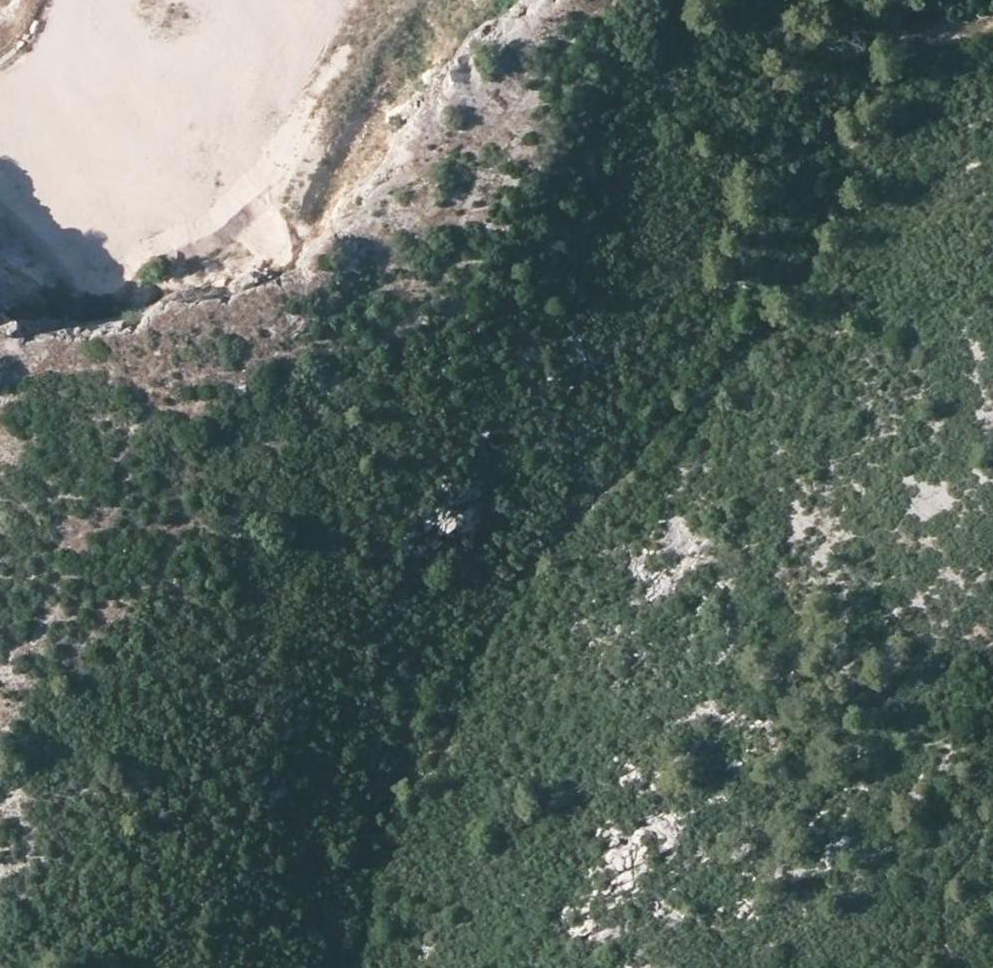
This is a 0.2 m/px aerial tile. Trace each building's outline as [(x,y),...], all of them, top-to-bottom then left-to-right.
[(178,28),(177,1),(105,3),(106,30),(178,28)]
